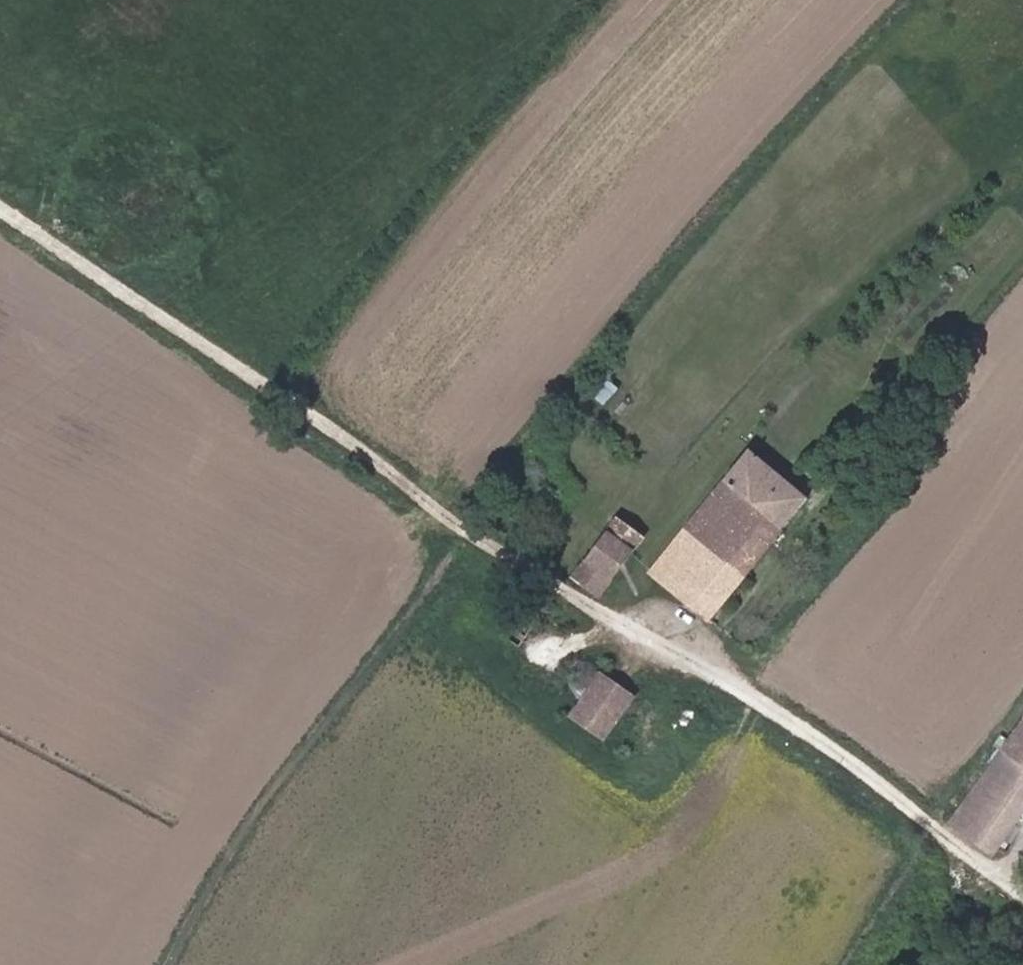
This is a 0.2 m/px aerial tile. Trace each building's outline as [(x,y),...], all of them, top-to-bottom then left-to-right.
[(591,395),(606,406),(620,387),(606,376),(591,395)] [(701,629),(804,509),(745,460),(646,584),(701,629)] [(614,526),(601,543),(628,562),(641,546),(614,526)] [(601,543),(580,571),(607,591),(628,562),(601,543)] [(596,607),(607,591),(580,571),(569,586),(596,607)] [(624,750),(651,700),(597,671),(570,720),(624,750)] [(994,857),(1022,815),(1022,725),(951,824),(994,857)]
